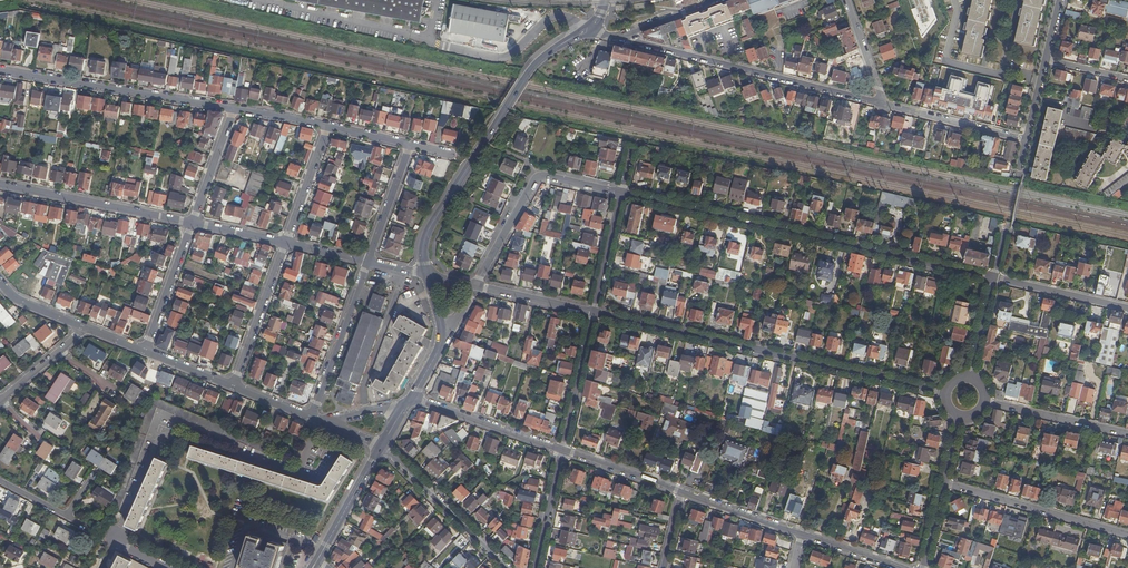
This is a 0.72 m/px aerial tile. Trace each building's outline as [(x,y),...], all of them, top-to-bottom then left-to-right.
[(422,15),(423,11),(426,11),(428,8),(423,7),(425,0),(300,0),(343,8),(411,21),(420,23),(422,15)] [(728,2),(733,16),(739,13),(740,15),(741,14),(741,13),(741,11),(743,10),(744,12),(752,9),(749,0),(734,0),(728,2)] [(752,9),(754,15),(759,13),(775,7),(780,5),(794,0),(749,0),(752,9)] [(907,25),(914,22),(906,0),(897,0),(898,2),(900,7),(907,25)] [(965,31),(968,32),(967,35),(962,54),(980,58),(985,40),(982,39),(983,35),(984,36),(993,0),(973,0),(965,31)] [(1015,42),(1033,47),(1045,0),(1025,0),(1015,42)] [(1092,14),(1103,16),(1104,9),(1107,10),(1107,13),(1127,18),(1127,14),(1127,2),(1119,0),(1095,0),(1092,14)] [(709,12),(708,12),(714,27),(722,24),(722,26),(735,21),(733,16),(728,2),(711,9),(710,10),(709,12)] [(889,6),(890,10),(900,7),(898,2),(889,6)] [(829,5),(824,7),(823,7),(828,22),(839,18),(834,3),(829,5)] [(500,42),(507,43),(508,42),(509,38),(506,37),(509,22),(520,24),(521,17),(493,12),(455,5),(449,32),(466,35),(500,42)] [(775,7),(759,13),(760,15),(775,9),(775,7)] [(1066,10),(1065,18),(1082,22),(1083,19),(1080,18),(1081,14),(1066,10)] [(699,13),(682,20),(687,33),(689,38),(701,33),(701,31),(714,27),(708,12),(704,14),(701,14),(699,13)] [(748,36),(741,39),(742,42),(752,38),(761,35),(760,32),(754,34),(753,30),(752,30),(748,19),(743,21),(747,32),(748,36)] [(682,20),(675,22),(681,37),(682,37),(682,35),(687,33),(682,20)] [(878,38),(888,35),(883,20),(873,24),(878,38)] [(660,28),(666,44),(671,46),(667,34),(674,31),(677,39),(681,37),(675,22),(660,28)] [(559,35),(563,30),(555,23),(551,27),(559,35)] [(837,29),(835,24),(824,28),(828,37),(838,34),(836,30),(837,29)] [(1083,26),(1082,28),(1080,37),(1080,38),(1093,41),(1096,29),(1083,26)] [(782,34),(779,27),(772,29),(775,37),(779,35),(782,34)] [(859,50),(850,27),(840,31),(841,33),(849,53),(859,50)] [(660,28),(644,34),(645,39),(666,44),(660,28)] [(38,48),(40,34),(27,32),(25,46),(38,48)] [(824,44),(815,36),(815,35),(812,39),(821,47),(824,44)] [(682,41),(685,49),(692,51),(688,39),(682,41)] [(1074,44),(1064,41),(1061,53),(1067,54),(1070,55),(1071,55),(1074,44)] [(14,45),(3,43),(1,58),(7,59),(7,56),(12,57),(14,45)] [(891,44),(880,48),(884,60),(896,56),(891,44)] [(786,67),(798,70),(801,56),(802,55),(804,47),(798,46),(796,54),(797,54),(796,59),(788,57),(786,67)] [(53,49),(41,47),(39,60),(40,60),(51,62),(53,49)] [(632,51),(616,47),(614,54),(611,66),(614,67),(615,61),(614,61),(615,60),(618,60),(617,62),(625,63),(625,62),(630,63),(630,62),(633,51),(632,51)] [(761,61),(770,57),(766,47),(758,50),(761,61)] [(755,48),(746,52),(750,62),(759,59),(755,48)] [(1099,60),(1101,50),(1091,48),(1090,54),(1089,57),(1099,60)] [(20,61),(22,51),(14,49),(12,60),(20,61)] [(861,55),(859,50),(849,53),(846,54),(848,59),(848,60),(852,59),(853,60),(854,60),(856,60),(857,58),(856,57),(861,55)] [(605,75),(609,76),(611,66),(614,54),(600,51),(597,67),(595,66),(593,75),(604,78),(605,75)] [(661,58),(633,51),(630,62),(656,68),(655,72),(663,74),(667,59),(667,56),(662,55),(661,58)] [(1118,64),(1120,53),(1107,51),(1105,61),(1118,64)] [(62,55),(58,54),(56,62),(56,64),(56,67),(66,69),(68,57),(62,56),(62,55)] [(798,70),(807,72),(811,73),(814,59),(801,56),(798,70)] [(843,61),(841,56),(834,59),(832,66),(833,66),(833,67),(837,66),(837,63),(843,61)] [(83,71),(85,59),(71,57),(69,69),(83,71)] [(127,66),(128,59),(125,58),(124,64),(113,62),(111,76),(125,78),(127,66)] [(170,58),(170,62),(168,71),(167,76),(169,77),(168,85),(169,85),(176,86),(177,84),(178,84),(179,78),(170,77),(170,75),(174,76),(177,60),(170,58)] [(194,89),(196,77),(189,76),(189,77),(187,77),(187,78),(184,78),(185,74),(188,74),(190,60),(184,59),(181,78),(183,78),(181,87),(194,89)] [(676,61),(667,59),(663,74),(673,76),(676,61)] [(104,74),(105,63),(92,61),(90,72),(104,74)] [(817,63),(815,71),(824,74),(826,65),(817,63)] [(139,75),(140,71),(129,69),(129,66),(127,66),(125,78),(124,83),(127,84),(128,79),(132,79),(132,81),(134,81),(135,80),(137,80),(138,75),(139,75)] [(900,77),(905,78),(908,68),(901,66),(900,69),(895,68),(894,73),(900,75),(900,77)] [(159,67),(155,67),(154,72),(154,73),(155,73),(153,82),(162,84),(164,73),(161,73),(161,72),(159,72),(159,67)] [(918,80),(920,71),(908,68),(905,78),(911,80),(912,78),(918,80)] [(154,73),(154,72),(140,70),(140,71),(139,75),(138,80),(152,82),(154,73)] [(845,82),(850,83),(851,75),(835,70),(832,80),(845,84),(845,82)] [(707,83),(706,82),(702,71),(691,75),(696,89),(707,85),(707,83)] [(1069,82),(1071,74),(1058,71),(1056,79),(1069,82)] [(207,83),(201,82),(202,75),(197,74),(196,83),(195,83),(195,89),(205,91),(207,83)] [(223,86),(224,78),(215,76),(210,75),(208,92),(221,94),(222,86),(223,86)] [(726,89),(735,85),(732,76),(722,79),(726,89)] [(338,80),(327,77),(326,81),(325,85),(329,86),(331,82),(336,83),(338,83),(338,80)] [(237,89),(238,82),(233,81),(233,80),(224,78),(223,86),(222,93),(230,94),(230,96),(235,97),(237,89)] [(724,91),(720,78),(707,83),(707,85),(711,96),(724,91)] [(1084,91),(1097,94),(1098,89),(1096,88),(1098,82),(1087,80),(1084,91)] [(925,85),(918,83),(913,98),(920,100),(925,85)] [(24,105),(25,99),(21,98),(22,87),(21,87),(22,84),(18,84),(15,103),(18,104),(18,105),(20,106),(21,104),(24,105)] [(743,92),(746,99),(758,95),(754,84),(744,88),(745,91),(743,92)] [(16,87),(1,85),(0,91),(0,94),(0,96),(15,99),(16,87)] [(1023,88),(1013,85),(1011,94),(1021,96),(1023,88)] [(1115,88),(1103,85),(1101,95),(1109,97),(1109,95),(1113,96),(1115,88)] [(274,93),(275,90),(271,89),(272,87),(270,87),(269,90),(267,89),(265,99),(276,102),(277,96),(275,96),(276,94),(274,93)] [(283,88),(280,87),(280,89),(279,94),(280,94),(278,102),(288,105),(289,99),(283,97),(284,95),(282,95),(283,88)] [(667,96),(668,89),(661,87),(659,94),(667,96)] [(775,95),(773,95),(775,101),(785,98),(781,88),(775,90),(777,94),(775,95)] [(1114,99),(1127,102),(1127,90),(1116,88),(1114,99)] [(249,91),(241,89),(237,89),(235,101),(247,103),(249,91)] [(256,89),(252,89),(250,98),(259,100),(261,91),(256,89)] [(299,113),(302,114),(306,103),(304,102),(305,98),(300,95),(302,91),(297,89),(295,96),(295,97),(292,107),(300,110),(299,113)] [(933,104),(933,102),(936,91),(926,89),(923,101),(933,104)] [(1071,89),(1067,107),(1071,108),(1078,110),(1080,102),(1083,92),(1071,89)] [(767,90),(761,93),(767,108),(769,107),(767,101),(773,99),(771,93),(769,94),(767,90)] [(791,101),(795,102),(797,93),(792,91),(792,93),(789,92),(787,100),(786,100),(788,104),(790,105),(791,101)] [(946,106),(949,94),(936,91),(933,102),(946,106)] [(47,95),(48,93),(43,92),(43,93),(38,92),(34,92),(32,104),(46,106),(47,95)] [(73,101),(74,95),(64,94),(61,110),(70,111),(72,101),(73,101)] [(91,110),(92,103),(91,103),(92,98),(80,96),(80,95),(77,94),(76,102),(79,102),(78,108),(91,110)] [(323,95),(319,108),(324,109),(324,111),(330,112),(332,101),(331,101),(332,97),(329,96),(329,95),(327,94),(326,95),(323,95)] [(806,106),(808,95),(802,94),(802,95),(798,94),(796,103),(806,106)] [(62,98),(47,95),(46,106),(45,110),(50,111),(49,114),(60,115),(62,98)] [(1009,104),(1019,106),(1021,97),(1011,95),(1009,104)] [(815,112),(816,112),(819,98),(814,97),(814,98),(810,97),(808,106),(816,108),(815,112)] [(93,104),(92,103),(91,110),(103,112),(105,100),(94,98),(93,104)] [(344,106),(345,101),(335,99),(332,113),(343,116),(345,106),(344,106)] [(980,103),(962,99),(960,109),(978,113),(980,103)] [(316,107),(317,102),(308,100),(306,110),(314,112),(316,107)] [(400,128),(404,111),(395,108),(396,101),(392,100),(389,114),(387,125),(392,127),(397,128),(400,128)] [(820,110),(830,113),(833,101),(827,100),(827,102),(822,101),(820,110)] [(446,114),(448,102),(444,101),(438,126),(444,127),(451,115),(446,114)] [(472,120),(478,109),(448,102),(446,114),(451,115),(472,120)] [(130,113),(131,104),(123,103),(122,113),(123,113),(123,112),(130,113)] [(357,119),(360,104),(353,103),(352,105),(351,105),(348,117),(353,118),(357,119)] [(118,119),(120,107),(106,104),(104,117),(118,119)] [(145,128),(146,116),(145,116),(147,110),(144,110),(144,106),(135,105),(134,114),(143,116),(141,127),(145,128)] [(1006,113),(1017,115),(1019,107),(1008,105),(1006,113)] [(853,116),(850,116),(851,109),(840,106),(838,113),(835,112),(834,119),(838,120),(837,123),(841,124),(842,124),(846,125),(846,122),(851,123),(853,116)] [(154,111),(155,108),(149,107),(147,118),(157,119),(158,116),(159,112),(154,111)] [(1063,111),(1049,107),(1032,177),(1046,181),(1063,111)] [(375,113),(376,111),(376,110),(368,108),(368,110),(367,110),(366,111),(362,110),(360,119),(372,122),(374,113),(375,113)] [(431,135),(429,142),(434,143),(437,132),(435,132),(437,122),(428,120),(432,109),(429,108),(424,130),(433,132),(432,135),(431,135)] [(1078,110),(1071,108),(1069,115),(1091,121),(1091,119),(1093,113),(1082,110),(1079,110),(1078,110)] [(161,109),(160,119),(171,121),(171,123),(177,124),(178,120),(179,113),(173,112),(173,111),(161,109)] [(990,117),(997,118),(999,112),(992,110),(990,117)] [(204,137),(215,141),(223,117),(221,113),(209,111),(208,116),(206,127),(205,134),(204,137)] [(387,125),(389,114),(376,111),(375,113),(373,122),(377,123),(377,124),(383,126),(383,124),(387,125)] [(177,124),(176,127),(184,128),(184,126),(186,126),(187,123),(189,123),(188,127),(193,128),(195,114),(181,112),(180,120),(178,120),(177,124)] [(206,127),(208,116),(196,114),(194,125),(206,127)] [(23,131),(24,127),(23,127),(25,116),(18,115),(17,119),(18,119),(17,125),(14,125),(14,122),(11,121),(10,129),(23,131)] [(1019,117),(1009,115),(1009,116),(1007,125),(1017,127),(1019,117)] [(870,126),(879,128),(881,118),(876,116),(875,118),(872,117),(870,126)] [(982,123),(990,125),(992,118),(983,116),(982,123)] [(888,129),(890,119),(882,117),(880,128),(888,129)] [(902,118),(894,117),(892,126),(900,128),(899,130),(900,130),(898,140),(900,141),(903,128),(905,121),(905,119),(902,118)] [(408,130),(411,119),(403,118),(401,129),(404,129),(408,130)] [(11,121),(3,119),(2,123),(0,128),(0,129),(0,132),(8,134),(10,129),(11,121)] [(421,132),(424,121),(415,119),(413,130),(421,132)] [(539,127),(541,122),(526,119),(525,122),(539,127)] [(251,135),(263,138),(266,139),(267,137),(270,129),(255,124),(251,135)] [(281,135),(286,136),(290,125),(285,124),(284,125),(281,135)] [(233,142),(232,145),(239,148),(240,144),(242,145),(244,141),(246,142),(247,138),(246,138),(249,129),(241,126),(239,132),(237,131),(233,142)] [(434,143),(439,145),(444,127),(438,126),(437,132),(434,143)] [(266,139),(265,142),(268,143),(272,144),(274,140),(277,141),(280,131),(271,128),(270,129),(267,137),(266,139)] [(311,141),(313,130),(302,128),(302,131),(300,139),(311,141)] [(1064,134),(1092,141),(1097,135),(1080,131),(1066,128),(1064,134)] [(945,142),(947,132),(946,131),(942,130),(938,129),(935,140),(945,142)] [(455,142),(457,133),(445,130),(443,140),(455,142)] [(202,138),(202,136),(193,132),(193,133),(192,135),(201,139),(199,146),(204,148),(206,144),(208,144),(210,141),(202,138)] [(566,139),(572,141),(575,135),(569,132),(566,139)] [(912,147),(915,136),(904,133),(901,144),(912,147)] [(961,147),(963,136),(956,134),(952,133),(949,144),(961,147)] [(990,156),(995,137),(983,134),(981,141),(986,142),(983,154),(990,156)] [(273,156),(279,158),(287,137),(286,136),(281,135),(273,156)] [(524,151),(528,140),(520,136),(515,148),(524,151)] [(919,137),(915,136),(912,147),(923,149),(926,138),(922,137),(919,137)] [(603,148),(607,149),(607,148),(616,150),(617,145),(618,145),(619,140),(602,137),(601,142),(600,147),(603,148)] [(998,159),(1013,162),(1017,143),(1009,141),(1009,142),(1007,141),(1006,148),(1007,149),(1005,158),(995,156),(996,151),(997,151),(1000,139),(995,137),(990,156),(990,157),(998,159)] [(1126,146),(1123,144),(1124,142),(1120,140),(1121,139),(1114,137),(1103,157),(1095,152),(1096,152),(1093,151),(1075,182),(1081,187),(1089,189),(1106,159),(1111,162),(1110,163),(1116,165),(1124,151),(1127,152),(1126,154),(1127,155),(1127,144),(1126,146)] [(340,141),(340,139),(337,138),(336,140),(332,140),(331,148),(338,150),(340,141)] [(338,151),(342,152),(343,148),(346,148),(347,143),(340,141),(338,150),(338,151)] [(371,157),(373,149),(355,146),(352,145),(351,152),(353,152),(353,155),(354,155),(354,157),(366,161),(367,156),(371,157)] [(370,163),(381,167),(383,158),(380,158),(382,149),(373,147),(373,149),(371,157),(370,163)] [(614,162),(617,151),(607,149),(603,148),(600,159),(614,162)] [(240,157),(242,153),(233,150),(230,158),(235,160),(236,156),(240,157)] [(109,162),(111,152),(102,151),(100,161),(105,162),(105,161),(109,162)] [(200,163),(203,155),(191,151),(188,159),(200,163)] [(335,166),(336,164),(341,165),(342,162),(343,163),(344,161),(343,160),(344,155),(345,153),(342,152),(338,151),(337,153),(335,157),(338,158),(337,162),(329,159),(328,163),(329,164),(335,166)] [(5,155),(2,170),(15,173),(17,162),(9,161),(10,156),(5,155)] [(366,162),(366,161),(354,157),(354,158),(360,160),(361,162),(359,163),(358,167),(361,170),(363,168),(365,162),(366,162)] [(568,167),(580,170),(582,159),(571,157),(568,167)] [(998,161),(998,159),(990,157),(989,162),(997,163),(996,169),(1001,170),(1002,168),(1006,169),(1007,163),(998,161)] [(513,176),(518,165),(505,159),(501,170),(513,176)] [(957,167),(965,169),(967,160),(959,159),(957,167)] [(435,166),(427,163),(418,160),(417,165),(418,165),(416,172),(431,177),(435,166)] [(145,172),(157,175),(159,169),(152,167),(152,166),(153,162),(150,161),(149,165),(146,165),(145,172)] [(587,161),(585,174),(595,176),(598,163),(587,161)] [(613,168),(614,168),(614,167),(615,163),(604,161),(602,169),(612,171),(613,168)] [(636,175),(653,179),(655,170),(650,169),(646,168),(647,164),(644,164),(644,162),(639,161),(636,175)] [(33,176),(35,164),(28,163),(27,167),(19,166),(18,172),(28,174),(28,175),(33,176)] [(184,178),(194,182),(199,166),(190,163),(184,178)] [(297,178),(301,167),(291,164),(287,174),(297,178)] [(333,183),(335,184),(337,179),(332,177),(334,173),(332,173),(335,166),(329,164),(323,180),(333,183)] [(46,179),(48,168),(36,166),(34,177),(46,179)] [(661,178),(661,180),(669,182),(672,169),(660,166),(657,177),(661,178)] [(380,181),(384,169),(379,167),(378,168),(375,167),(373,174),(376,175),(374,179),(380,181)] [(62,182),(65,169),(60,168),(59,172),(52,171),(50,180),(62,182)] [(257,198),(260,192),(266,174),(255,170),(254,170),(245,194),(251,196),(257,198)] [(679,170),(676,181),(681,182),(684,183),(689,184),(691,173),(679,170)] [(74,185),(77,174),(67,172),(65,183),(74,185)] [(80,173),(78,183),(80,183),(80,187),(85,188),(84,190),(86,190),(87,189),(89,189),(90,180),(89,179),(89,175),(80,173)] [(1127,183),(1127,174),(1104,193),(1107,197),(1109,198),(1112,195),(1119,189),(1127,183)] [(176,178),(172,177),(170,185),(180,188),(182,180),(182,179),(177,177),(176,178)] [(142,182),(127,178),(125,186),(123,195),(134,197),(135,195),(139,196),(142,182)] [(288,197),(294,181),(285,178),(284,183),(281,182),(277,193),(288,197)] [(378,191),(381,183),(366,178),(365,183),(372,185),(370,192),(368,191),(368,193),(369,193),(369,194),(374,196),(376,190),(378,191)] [(423,182),(412,178),(408,187),(420,191),(423,182)] [(724,192),(724,193),(727,194),(730,181),(717,178),(714,190),(724,192)] [(323,180),(323,179),(320,188),(332,192),(333,189),(331,188),(333,183),(323,180)] [(736,196),(744,198),(748,182),(735,179),(731,197),(735,198),(736,196)] [(494,180),(488,192),(499,197),(503,189),(504,190),(506,185),(494,180)] [(704,183),(696,181),(694,192),(696,193),(696,194),(701,195),(704,183)] [(117,195),(123,196),(123,195),(125,186),(112,183),(110,195),(116,196),(117,195)] [(214,198),(212,201),(215,202),(219,203),(220,200),(223,201),(226,191),(217,187),(213,197),(214,198)] [(1122,193),(1119,189),(1112,195),(1115,198),(1117,199),(1120,197),(1119,196),(1122,193)] [(315,199),(314,203),(315,203),(324,207),(326,203),(329,204),(332,194),(320,190),(318,194),(316,199),(315,199)] [(498,202),(500,197),(499,197),(488,192),(484,202),(496,207),(499,202),(498,202)] [(907,208),(907,205),(909,198),(882,192),(880,202),(907,208)] [(185,205),(187,198),(179,196),(179,195),(171,193),(169,205),(173,206),(179,207),(179,204),(185,205)] [(748,203),(760,205),(762,196),(757,195),(758,193),(755,193),(755,194),(750,193),(748,203)] [(164,207),(166,196),(155,194),(153,204),(164,207)] [(406,195),(402,206),(403,207),(412,210),(417,197),(409,194),(408,196),(406,195)] [(590,210),(592,202),(588,201),(589,196),(580,194),(577,205),(587,207),(586,209),(590,210)] [(814,196),(811,210),(821,213),(823,203),(821,202),(822,200),(819,200),(819,197),(814,196)] [(369,218),(375,202),(361,197),(356,213),(369,218)] [(595,211),(607,212),(607,208),(608,208),(608,207),(610,202),(608,202),(608,201),(608,200),(596,197),(595,198),(592,210),(595,211)] [(13,201),(14,199),(8,198),(6,208),(9,208),(8,210),(17,212),(18,210),(19,210),(20,202),(13,201)] [(331,209),(341,213),(346,200),(342,198),(339,207),(333,205),(331,209)] [(915,207),(917,200),(909,198),(907,205),(915,207)] [(772,210),(783,212),(785,204),(785,203),(774,200),(772,210)] [(272,212),(278,214),(282,204),(272,201),(269,210),(272,212)] [(34,215),(36,204),(25,202),(23,213),(34,215)] [(222,217),(225,206),(219,203),(215,202),(214,205),(213,205),(211,213),(212,213),(212,214),(222,217)] [(243,219),(249,221),(255,205),(249,203),(246,209),(243,218),(243,219)] [(315,203),(311,214),(316,215),(323,218),(327,208),(324,207),(315,203)] [(48,218),(48,217),(46,216),(48,207),(37,204),(34,219),(47,221),(48,218)] [(255,205),(249,221),(254,223),(259,210),(260,207),(255,205)] [(572,215),(573,208),(560,205),(560,207),(559,212),(560,212),(558,221),(556,221),(556,224),(562,225),(564,226),(567,214),(568,214),(572,215)] [(629,207),(627,216),(633,217),(629,233),(640,236),(645,215),(650,216),(652,210),(633,205),(629,207)] [(226,214),(243,218),(246,209),(227,206),(226,214)] [(807,220),(810,207),(804,206),(803,211),(802,219),(807,220)] [(57,209),(50,207),(48,217),(48,218),(55,220),(56,218),(62,220),(64,210),(58,208),(57,209)] [(409,224),(414,211),(412,210),(403,207),(398,220),(409,224)] [(587,220),(602,224),(603,218),(594,216),(595,211),(592,210),(590,210),(586,209),(585,209),(582,219),(587,220)] [(801,221),(802,219),(803,211),(797,210),(793,209),(790,219),(795,220),(797,220),(801,221)] [(857,220),(859,212),(848,209),(846,218),(857,220)] [(76,224),(78,213),(69,211),(66,222),(76,224)] [(266,229),(271,214),(263,211),(258,226),(266,229)] [(484,226),(484,227),(489,216),(477,211),(472,221),(484,226)] [(537,219),(526,213),(517,229),(526,231),(529,232),(537,219)] [(88,226),(90,215),(85,214),(85,215),(83,215),(82,215),(82,216),(79,215),(77,223),(83,224),(82,225),(88,226)] [(839,227),(842,216),(831,214),(828,225),(839,227)] [(978,240),(983,216),(975,214),(971,236),(970,238),(978,240)] [(677,220),(658,216),(657,229),(674,233),(677,220)] [(101,229),(103,220),(92,217),(89,230),(93,231),(93,229),(96,230),(97,228),(101,229)] [(996,232),(999,220),(992,218),(989,231),(996,232)] [(130,222),(119,220),(119,223),(117,233),(128,235),(128,232),(130,232),(130,231),(128,230),(130,222)] [(366,230),(367,224),(357,220),(354,227),(352,227),(352,229),(353,229),(352,232),(362,235),(364,229),(366,230)] [(548,221),(543,220),(541,231),(540,234),(546,236),(550,237),(551,231),(546,230),(548,221)] [(601,230),(601,227),(602,224),(587,220),(586,226),(601,230)] [(875,224),(875,223),(860,220),(857,231),(872,234),(873,231),(875,224)] [(477,241),(484,226),(472,221),(465,236),(477,241)] [(887,227),(875,224),(873,231),(893,236),(896,224),(894,221),(891,222),(890,226),(887,225),(887,227)] [(117,233),(119,223),(112,222),(112,224),(105,223),(103,233),(116,236),(117,233)] [(148,237),(150,226),(140,224),(139,229),(139,231),(138,234),(148,237)] [(308,233),(310,227),(301,224),(298,232),(300,233),(302,234),(305,235),(306,233),(308,233)] [(14,237),(18,234),(17,233),(11,230),(9,229),(3,225),(0,230),(6,234),(2,239),(6,244),(14,237)] [(313,226),(310,234),(321,238),(322,234),(323,229),(324,227),(322,226),(318,227),(313,226)] [(394,227),(389,240),(400,244),(405,231),(394,227)] [(149,239),(166,243),(167,243),(169,230),(163,229),(163,230),(159,229),(154,228),(154,230),(151,229),(149,239)] [(1039,230),(1031,228),(1029,238),(1018,235),(1016,246),(1029,249),(1029,248),(1034,250),(1037,239),(1039,230)] [(332,240),(337,241),(337,239),(339,231),(334,230),(334,231),(331,230),(330,236),(333,237),(332,240)] [(1039,230),(1037,239),(1044,241),(1047,232),(1039,230)] [(693,244),(695,236),(691,235),(691,233),(681,231),(678,241),(682,241),(683,242),(693,244)] [(197,235),(194,243),(199,245),(198,249),(199,249),(205,251),(207,252),(213,236),(200,233),(197,235)] [(583,244),(596,247),(597,248),(599,240),(598,240),(599,238),(592,237),(593,235),(585,233),(583,244)] [(930,243),(947,247),(949,236),(944,234),(943,236),(932,233),(930,243)] [(30,241),(29,241),(24,238),(18,234),(14,237),(27,244),(30,241)] [(967,250),(970,238),(971,236),(966,235),(965,239),(952,237),(950,247),(954,248),(954,250),(967,253),(967,250)] [(702,236),(699,246),(716,249),(718,241),(714,240),(714,239),(702,236)] [(515,242),(514,249),(523,252),(526,240),(519,238),(518,242),(515,242)] [(908,250),(919,253),(922,239),(918,238),(917,238),(915,245),(911,244),(909,245),(908,250)] [(399,255),(402,245),(400,244),(389,240),(386,250),(399,255)] [(462,252),(474,258),(479,246),(467,241),(462,252)] [(591,252),(599,254),(600,248),(597,248),(596,247),(583,244),(573,242),(572,248),(580,250),(577,262),(588,264),(591,252)] [(638,257),(642,258),(645,245),(634,242),(633,246),(632,251),(631,255),(638,257)] [(737,245),(737,244),(731,242),(729,252),(739,255),(741,246),(740,246),(737,245)] [(264,268),(272,247),(258,244),(257,248),(261,249),(260,252),(261,253),(260,256),(259,256),(257,259),(256,259),(255,263),(254,264),(256,265),(263,268),(264,268)] [(783,244),(782,246),(780,245),(776,244),(774,254),(788,257),(791,246),(783,244)] [(162,254),(172,258),(176,248),(169,245),(168,245),(167,248),(165,247),(162,254)] [(231,250),(219,246),(215,255),(215,257),(227,261),(231,250)] [(708,253),(707,255),(713,257),(715,251),(716,251),(716,249),(699,246),(698,250),(708,253)] [(754,248),(749,247),(747,257),(762,260),(764,252),(760,251),(760,249),(754,248)] [(988,265),(992,248),(988,247),(987,248),(985,254),(967,250),(967,253),(965,263),(984,267),(988,265)] [(0,252),(0,263),(2,265),(10,258),(11,258),(13,256),(14,255),(7,248),(2,252),(1,251),(0,252)] [(244,251),(239,249),(236,258),(241,259),(244,251)] [(37,267),(48,252),(45,250),(44,252),(34,264),(37,267)] [(204,254),(198,252),(196,251),(193,259),(201,263),(204,254)] [(74,259),(70,258),(58,254),(56,254),(48,252),(37,267),(42,271),(50,261),(55,265),(62,268),(56,284),(55,286),(58,287),(51,306),(55,307),(64,282),(74,259)] [(303,259),(304,254),(298,252),(294,270),(300,273),(301,270),(303,259)] [(468,269),(474,258),(462,252),(457,264),(468,269)] [(129,260),(140,264),(143,255),(138,253),(128,259),(127,259),(129,260)] [(164,266),(167,257),(156,253),(153,262),(164,266)] [(507,266),(517,269),(520,256),(519,256),(519,254),(513,253),(513,254),(511,254),(509,262),(508,262),(507,266)] [(798,254),(793,253),(790,268),(795,270),(795,267),(799,268),(802,268),(802,270),(808,271),(811,259),(802,256),(798,255),(798,254)] [(640,264),(642,258),(638,257),(631,255),(629,254),(626,268),(641,272),(643,264),(640,264)] [(853,273),(854,274),(858,256),(852,254),(849,270),(853,271),(853,273)] [(861,273),(865,257),(858,256),(854,274),(856,274),(856,272),(861,273)] [(4,266),(5,268),(9,273),(19,265),(14,258),(4,266)] [(1035,270),(1054,274),(1056,266),(1056,263),(1038,259),(1035,270)] [(50,261),(42,271),(39,275),(49,279),(51,274),(55,265),(50,261)] [(821,261),(819,272),(833,275),(835,264),(821,261)] [(331,277),(333,266),(317,263),(315,275),(326,277),(326,276),(331,277)] [(1092,266),(1080,263),(1077,274),(1090,277),(1092,266)] [(549,279),(551,268),(544,266),(544,265),(542,264),(539,277),(549,279)] [(51,274),(49,279),(48,281),(56,284),(62,268),(55,265),(51,274)] [(251,283),(258,285),(262,273),(263,268),(256,265),(250,282),(251,283)] [(1053,276),(1063,279),(1066,268),(1056,266),(1054,274),(1053,276)] [(1063,279),(1074,281),(1077,269),(1066,266),(1066,268),(1063,279)] [(154,282),(158,272),(149,268),(147,272),(144,271),(141,278),(154,282)] [(346,285),(350,270),(340,268),(337,278),(336,280),(339,281),(338,283),(346,285)] [(772,276),(774,270),(769,269),(767,268),(765,275),(772,276)] [(889,270),(885,269),(883,280),(891,282),(894,272),(892,271),(893,268),(890,268),(889,270)] [(296,281),(299,273),(288,269),(285,278),(296,281)] [(512,281),(514,270),(507,269),(506,271),(504,271),(504,270),(502,279),(512,281)] [(522,280),(535,283),(538,272),(524,269),(524,270),(522,277),(522,280)] [(573,277),(575,271),(567,269),(565,275),(573,277)] [(876,269),(876,270),(872,269),(869,283),(880,285),(883,270),(876,269)] [(657,277),(667,280),(669,272),(658,270),(657,277)] [(717,273),(701,270),(700,276),(716,279),(717,273)] [(899,274),(897,282),(911,285),(914,274),(905,272),(904,276),(899,274)] [(549,285),(562,288),(565,277),(551,274),(549,285)] [(84,285),(86,282),(73,275),(71,279),(84,285)] [(204,285),(206,281),(187,275),(184,283),(194,287),(195,284),(194,283),(195,281),(204,285)] [(647,282),(651,283),(652,278),(641,275),(639,284),(646,285),(647,282)] [(1096,296),(1103,297),(1106,286),(1108,287),(1110,278),(1101,276),(1100,282),(1098,290),(1096,296)] [(925,290),(928,278),(922,277),(922,278),(918,277),(915,288),(925,290)] [(939,280),(928,277),(928,278),(925,290),(925,291),(936,294),(939,280)] [(146,296),(149,296),(153,284),(142,280),(138,292),(142,294),(146,296)] [(583,295),(586,283),(575,280),(572,292),(583,295)] [(710,284),(704,283),(705,281),(702,280),(702,282),(696,281),(694,291),(707,294),(710,284)] [(250,287),(251,283),(250,282),(247,281),(242,294),(253,298),(256,291),(252,289),(253,288),(250,287)] [(1091,288),(1098,290),(1100,282),(1095,281),(1093,283),(1091,288)] [(636,294),(639,284),(631,282),(630,287),(626,286),(626,284),(621,283),(621,285),(618,284),(616,289),(636,294)] [(295,286),(291,285),(286,283),(282,294),(291,297),(292,295),(293,295),(294,293),(293,292),(295,286)] [(221,295),(224,289),(214,286),(212,292),(221,295)] [(52,300),(55,291),(45,287),(40,298),(46,300),(48,300),(48,298),(52,300)] [(185,292),(186,290),(183,289),(180,288),(178,295),(191,300),(193,294),(185,292)] [(762,290),(755,288),(753,298),(760,299),(762,290)] [(636,294),(616,289),(615,295),(619,297),(618,301),(621,301),(622,297),(632,300),(635,300),(636,294)] [(662,304),(676,307),(676,306),(678,296),(679,293),(665,290),(662,304)] [(75,300),(76,299),(66,295),(61,293),(58,302),(61,304),(67,306),(70,307),(73,301),(75,302),(75,300)] [(132,302),(131,306),(146,311),(150,300),(145,298),(146,296),(142,294),(141,297),(139,296),(136,303),(132,302)] [(254,307),(255,307),(257,302),(235,294),(233,299),(252,306),(251,308),(253,308),(254,307)] [(317,302),(324,305),(326,300),(338,304),(340,299),(327,294),(325,299),(312,294),(310,299),(317,302)] [(364,312),(340,378),(360,385),(367,367),(384,319),(374,315),(376,311),(381,313),(387,298),(374,294),(369,308),(371,309),(369,314),(364,312)] [(647,308),(649,301),(650,296),(644,295),(643,299),(641,299),(640,302),(642,303),(640,310),(646,312),(647,308)] [(178,300),(179,298),(173,296),(172,300),(177,302),(174,310),(180,312),(182,307),(186,308),(188,303),(178,300)] [(682,317),(684,308),(685,308),(687,298),(678,296),(676,306),(678,307),(676,316),(682,317)] [(80,302),(75,300),(75,302),(72,308),(77,310),(80,302)] [(1053,308),(1055,302),(1044,300),(1042,309),(1044,310),(1040,328),(1029,325),(1027,334),(1047,338),(1053,308)] [(90,315),(93,306),(82,301),(78,312),(83,314),(83,313),(90,315)] [(952,322),(965,325),(966,320),(967,320),(968,314),(968,313),(969,308),(968,308),(969,304),(957,301),(952,322)] [(300,326),(304,315),(307,308),(293,302),(291,307),(296,309),(300,310),(295,324),(300,326)] [(1027,334),(1029,325),(1011,321),(1014,305),(1001,302),(995,327),(998,327),(1027,334)] [(0,303),(0,304),(0,319),(2,321),(10,315),(0,303)] [(527,311),(528,306),(519,304),(515,321),(524,323),(525,318),(528,319),(529,311),(527,311)] [(107,315),(110,308),(104,305),(102,309),(95,306),(91,316),(98,318),(100,315),(106,317),(107,315)] [(133,316),(149,322),(151,316),(130,308),(126,306),(123,313),(116,331),(123,334),(127,323),(126,322),(129,314),(133,316)] [(480,320),(485,311),(477,307),(472,316),(480,320)] [(499,309),(496,308),(491,307),(488,319),(496,321),(499,309)] [(110,329),(116,331),(123,313),(110,308),(107,315),(110,316),(110,315),(115,317),(115,318),(110,329)] [(296,309),(291,323),(295,324),(300,310),(296,309)] [(508,320),(510,311),(501,309),(498,322),(502,323),(503,319),(508,320)] [(729,325),(732,325),(735,312),(720,309),(716,324),(729,327),(729,325)] [(230,324),(240,327),(245,314),(236,310),(233,317),(231,316),(229,320),(228,319),(227,322),(230,324)] [(322,322),(331,325),(335,314),(326,310),(324,314),(323,314),(322,316),(324,316),(322,322)] [(692,314),(690,319),(690,320),(701,322),(703,312),(692,310),(692,314)] [(1122,321),(1124,313),(1112,311),(1110,322),(1121,325),(1122,321)] [(179,328),(183,315),(173,312),(169,324),(179,328)] [(553,349),(562,314),(553,312),(547,338),(550,339),(548,347),(553,349)] [(770,331),(775,332),(779,316),(768,314),(764,331),(769,332),(770,331)] [(424,336),(428,329),(406,316),(405,317),(402,315),(395,327),(413,337),(386,383),(378,379),(374,386),(388,395),(391,390),(394,390),(398,392),(423,347),(420,345),(421,344),(419,343),(423,336),(424,336)] [(283,319),(273,316),(269,326),(271,326),(269,330),(278,333),(283,319)] [(779,316),(775,332),(781,333),(781,334),(781,335),(785,336),(786,336),(789,323),(784,322),(785,317),(779,316)] [(749,319),(745,338),(750,340),(755,318),(751,317),(751,320),(749,319)] [(741,333),(743,321),(737,320),(735,332),(741,333)] [(470,321),(466,330),(476,334),(479,325),(470,321)] [(1102,334),(1104,325),(1087,321),(1085,332),(1094,335),(1095,333),(1102,334)] [(1122,321),(1121,325),(1120,331),(1127,333),(1127,323),(1122,321)] [(1072,338),(1075,325),(1060,322),(1057,334),(1072,338)] [(35,334),(41,342),(52,332),(46,325),(35,334)] [(316,337),(324,340),(325,336),(326,333),(328,329),(317,325),(313,336),(316,337)] [(995,327),(991,326),(985,347),(993,349),(999,350),(1000,342),(995,341),(998,327),(995,327)] [(965,335),(966,330),(955,327),(952,339),(963,342),(965,335)] [(175,330),(168,328),(165,336),(161,335),(157,346),(168,350),(173,337),(175,330)] [(275,343),(275,344),(279,345),(280,343),(276,342),(278,335),(279,336),(280,334),(278,333),(269,330),(268,330),(267,329),(264,337),(268,339),(268,340),(275,343)] [(1114,355),(1120,331),(1119,331),(1108,329),(1105,345),(1099,344),(1095,362),(1112,366),(1114,355)] [(796,341),(796,342),(797,342),(802,343),(810,345),(812,333),(799,330),(796,341)] [(465,331),(461,341),(471,344),(475,335),(465,331)] [(600,342),(599,347),(607,349),(611,332),(605,331),(605,334),(601,334),(599,341),(600,342)] [(831,332),(830,337),(840,340),(842,334),(831,332)] [(34,349),(40,344),(31,334),(13,348),(20,356),(31,347),(33,350),(34,349)] [(238,349),(241,337),(229,334),(226,346),(238,349)] [(813,334),(811,345),(820,347),(822,336),(813,334)] [(386,335),(373,369),(381,372),(393,338),(386,335)] [(639,346),(641,339),(623,335),(621,346),(639,350),(639,346)] [(175,351),(186,355),(191,342),(178,337),(175,345),(177,346),(175,351)] [(312,347),(322,350),(326,341),(324,340),(316,337),(313,343),(312,343),(312,344),(313,345),(312,347)] [(527,364),(539,367),(543,352),(533,350),(534,346),(536,346),(537,342),(533,341),(534,339),(533,338),(529,337),(528,338),(525,353),(530,354),(527,364)] [(840,340),(830,337),(827,348),(838,351),(839,345),(841,345),(842,340),(840,340)] [(204,345),(200,355),(214,360),(218,349),(220,344),(206,339),(204,345)] [(455,361),(454,364),(466,368),(469,357),(473,345),(471,344),(461,341),(458,339),(454,346),(464,350),(462,354),(464,354),(461,363),(455,361)] [(193,352),(200,355),(204,345),(192,340),(191,342),(186,355),(191,357),(192,354),(193,352)] [(789,340),(787,346),(795,348),(796,342),(796,341),(789,340)] [(491,351),(500,354),(507,357),(509,348),(493,343),(491,351)] [(853,353),(865,356),(868,346),(855,343),(853,353)] [(39,354),(44,350),(40,344),(34,349),(39,354)] [(102,363),(106,355),(90,344),(84,353),(97,361),(97,360),(102,363)] [(879,359),(881,360),(884,346),(881,345),(880,348),(879,348),(879,346),(872,344),(872,346),(870,346),(868,357),(879,359)] [(1079,353),(1081,345),(1078,344),(1078,346),(1074,345),(1070,361),(1077,362),(1078,360),(1079,353)] [(469,357),(481,361),(485,349),(473,345),(469,357)] [(639,350),(636,361),(635,365),(650,368),(655,348),(649,346),(648,348),(648,350),(646,349),(646,348),(639,346),(639,350)] [(671,359),(673,349),(660,346),(657,356),(668,358),(671,359)] [(944,346),(940,362),(952,365),(956,349),(944,346)] [(575,358),(577,348),(571,347),(569,354),(571,357),(575,358)] [(993,349),(985,347),(983,359),(990,361),(993,349)] [(317,359),(318,360),(321,353),(306,348),(304,355),(317,359)] [(898,354),(897,358),(896,363),(903,365),(908,366),(911,351),(907,350),(899,348),(898,354)] [(295,354),(286,350),(284,355),(288,356),(288,357),(299,361),(298,364),(300,364),(303,355),(295,353),(295,354)] [(498,356),(499,356),(500,354),(491,351),(487,350),(485,356),(496,360),(498,356)] [(598,352),(594,351),(590,367),(599,369),(604,370),(607,357),(613,359),(614,356),(606,354),(598,352)] [(568,356),(558,353),(557,358),(567,361),(568,356)] [(229,367),(233,357),(223,354),(219,363),(229,367)] [(499,356),(498,359),(513,364),(513,363),(514,360),(507,357),(500,354),(499,356)] [(11,363),(4,355),(0,359),(0,373),(11,363)] [(312,373),(317,359),(304,355),(301,361),(306,363),(304,370),(312,373)] [(714,356),(710,373),(723,376),(728,357),(722,355),(722,358),(714,356)] [(694,358),(683,356),(681,364),(687,366),(692,367),(694,358)] [(697,357),(695,368),(703,370),(706,359),(697,357)] [(261,380),(268,362),(257,358),(253,369),(255,369),(252,376),(261,380)] [(128,371),(107,360),(102,367),(110,372),(110,373),(123,380),(128,371)] [(528,368),(529,365),(522,362),(514,360),(513,363),(528,368)] [(925,360),(923,371),(934,374),(937,363),(925,360)] [(1085,361),(1078,360),(1077,362),(1071,388),(1069,397),(1069,398),(1075,399),(1092,403),(1094,394),(1095,390),(1090,389),(1089,391),(1087,391),(1086,392),(1082,391),(1085,378),(1083,377),(1084,373),(1082,372),(1085,361)] [(681,364),(670,361),(668,374),(678,376),(680,370),(681,364)] [(571,376),(574,364),(562,362),(559,373),(571,376)] [(1000,381),(1008,383),(1012,365),(998,362),(995,377),(999,378),(1001,378),(1000,381)] [(744,376),(746,367),(736,365),(732,380),(738,381),(739,375),(744,376)] [(138,369),(133,366),(129,375),(133,377),(138,369)] [(476,376),(474,381),(478,383),(479,381),(481,381),(485,369),(479,367),(476,376)] [(783,369),(777,367),(773,384),(779,385),(783,369)] [(1120,378),(1121,373),(1122,370),(1114,368),(1111,367),(1110,375),(1120,378)] [(451,376),(459,379),(461,371),(453,368),(451,376)] [(604,370),(599,369),(596,379),(606,382),(609,372),(604,370)] [(171,384),(174,376),(161,370),(157,381),(171,386),(171,384)] [(772,374),(754,370),(751,382),(769,386),(772,374)] [(458,382),(463,384),(467,373),(461,371),(459,379),(458,382)] [(62,373),(53,385),(62,391),(64,388),(71,379),(62,373)] [(264,383),(275,387),(279,377),(268,373),(264,383)] [(445,381),(457,386),(458,382),(459,379),(451,376),(442,373),(439,380),(437,379),(434,391),(440,394),(445,381)] [(186,394),(190,383),(191,382),(174,376),(171,384),(175,386),(173,389),(186,394)] [(550,387),(564,390),(565,383),(564,383),(565,380),(552,377),(550,386),(550,387)] [(352,406),(360,385),(340,378),(337,386),(343,388),(338,401),(352,406)] [(74,381),(71,379),(64,388),(68,391),(74,381)] [(1027,400),(1032,401),(1037,380),(1031,379),(1030,386),(1022,384),(1019,396),(1025,397),(1027,397),(1027,400)] [(294,380),(290,390),(303,395),(306,385),(294,380)] [(599,384),(587,380),(584,397),(589,398),(598,401),(603,402),(605,403),(606,399),(598,397),(599,394),(601,394),(602,391),(601,391),(597,390),(599,384)] [(1041,391),(1058,395),(1061,382),(1056,380),(1055,383),(1044,381),(1041,391)] [(201,400),(205,389),(190,383),(186,394),(201,400)] [(792,401),(811,405),(815,390),(801,387),(801,384),(796,383),(792,401)] [(1015,397),(1019,398),(1019,396),(1022,384),(1018,383),(1017,386),(1008,384),(1006,392),(1005,394),(1015,396),(1015,397)] [(134,402),(141,390),(133,384),(125,396),(134,402)] [(468,398),(471,391),(472,387),(462,384),(461,387),(458,395),(468,398)] [(779,385),(773,384),(768,407),(783,410),(783,407),(781,406),(774,405),(779,385)] [(62,391),(53,385),(45,397),(54,403),(62,391)] [(446,401),(451,403),(454,395),(453,394),(455,390),(444,386),(441,396),(447,398),(446,401)] [(739,417),(737,423),(763,430),(765,421),(762,420),(769,392),(760,390),(760,387),(757,386),(757,389),(746,386),(739,417)] [(859,387),(854,386),(851,396),(866,399),(868,390),(863,388),(863,389),(859,388),(859,387)] [(562,396),(564,390),(550,387),(549,390),(552,391),(554,391),(553,398),(561,400),(562,396)] [(217,403),(220,394),(209,389),(205,398),(217,403)] [(823,390),(819,389),(816,400),(831,404),(834,391),(828,390),(828,391),(823,390)] [(1006,392),(995,390),(996,394),(996,398),(1004,400),(1005,394),(1006,392)] [(465,408),(476,412),(480,400),(478,400),(479,398),(476,397),(476,399),(474,398),(476,392),(471,391),(468,398),(465,408)] [(878,393),(870,391),(867,403),(875,405),(878,393)] [(489,393),(487,400),(499,404),(502,396),(489,393)] [(893,396),(878,393),(876,403),(891,406),(893,396)] [(85,406),(91,397),(86,394),(80,403),(85,406)] [(837,394),(834,406),(845,408),(848,396),(837,394)] [(1113,411),(1126,414),(1127,404),(1127,399),(1121,397),(1120,401),(1119,401),(1120,395),(1116,395),(1115,400),(1114,406),(1113,411)] [(506,398),(502,396),(499,404),(497,412),(502,414),(503,412),(509,414),(513,403),(505,400),(506,398)] [(900,396),(897,409),(909,411),(910,407),(911,403),(912,399),(900,396)] [(39,397),(36,401),(42,405),(45,400),(39,397)] [(107,419),(116,405),(105,398),(101,404),(103,405),(98,413),(107,419)] [(596,407),(598,401),(589,398),(587,404),(596,407)] [(33,415),(39,407),(27,399),(21,407),(22,407),(28,412),(33,415)] [(229,413),(234,401),(230,399),(229,400),(225,399),(221,410),(229,413)] [(520,402),(517,401),(513,412),(516,413),(515,416),(521,418),(522,416),(524,417),(529,402),(521,399),(520,402)] [(557,411),(559,401),(550,399),(548,410),(557,411)] [(239,414),(244,403),(236,400),(232,411),(239,414)] [(926,402),(918,400),(914,415),(920,416),(921,416),(922,410),(924,411),(926,402)] [(612,421),(617,406),(605,403),(603,402),(601,408),(605,409),(602,418),(612,421)] [(675,415),(678,406),(672,404),(671,404),(664,402),(661,411),(675,415)] [(768,407),(767,412),(781,415),(783,410),(768,407)] [(1000,411),(995,409),(991,425),(996,426),(1004,428),(1005,424),(1001,423),(1002,419),(1003,413),(1000,412),(1000,411)] [(1099,422),(1105,423),(1106,419),(1107,418),(1109,419),(1110,417),(1111,411),(1106,410),(1102,409),(1099,422)] [(631,420),(632,417),(635,411),(629,410),(626,418),(631,420)] [(243,422),(257,427),(261,417),(247,411),(243,422)] [(651,430),(654,417),(635,411),(632,417),(644,420),(642,428),(651,430)] [(57,429),(63,421),(51,412),(45,421),(57,429)] [(416,416),(414,421),(425,425),(425,424),(422,422),(422,420),(426,422),(428,415),(426,414),(426,413),(420,412),(418,417),(416,416)] [(425,425),(422,432),(427,431),(429,425),(432,426),(433,422),(437,424),(440,414),(434,412),(432,417),(428,415),(426,422),(425,424),(425,425)] [(107,419),(98,413),(94,419),(92,418),(88,425),(99,432),(107,419)] [(443,415),(439,429),(441,428),(443,428),(459,421),(443,415)] [(532,427),(541,431),(545,421),(529,415),(527,422),(533,425),(532,427)] [(941,425),(939,415),(927,417),(928,427),(941,425)] [(284,431),(288,420),(279,416),(274,426),(284,431)] [(692,425),(668,416),(663,433),(671,436),(672,433),(687,439),(692,425)] [(857,420),(856,421),(848,419),(847,424),(861,428),(862,422),(860,422),(860,421),(859,421),(858,420),(857,420)] [(545,421),(541,431),(555,435),(557,430),(552,429),(553,425),(550,424),(551,422),(545,420),(545,421)] [(415,432),(414,433),(422,432),(425,425),(414,421),(412,426),(416,428),(415,432)] [(770,422),(765,421),(763,430),(781,436),(783,425),(778,424),(777,429),(769,427),(770,422)] [(299,435),(303,426),(295,422),(291,432),(299,435)] [(991,425),(986,423),(983,434),(993,436),(994,431),(995,431),(996,430),(995,429),(996,426),(991,425)] [(1014,445),(1026,448),(1030,430),(1020,427),(1019,432),(1016,432),(1014,445)] [(457,434),(453,428),(445,434),(445,435),(450,442),(455,447),(462,440),(457,434)] [(463,429),(457,434),(462,440),(468,435),(463,429)] [(616,432),(609,429),(608,434),(605,441),(610,442),(614,444),(613,445),(618,447),(623,434),(620,433),(619,436),(615,434),(616,432)] [(867,445),(869,433),(862,431),(853,468),(855,470),(860,471),(866,448),(867,445)] [(1080,435),(1067,432),(1064,445),(1077,448),(1080,435)] [(15,434),(7,446),(15,452),(18,453),(19,453),(23,447),(20,445),(23,440),(15,434)] [(600,436),(593,434),(592,437),(585,435),(582,443),(597,448),(600,440),(599,440),(600,436)] [(938,448),(941,437),(930,434),(927,445),(938,448)] [(1042,451),(1055,454),(1059,437),(1045,434),(1042,451)] [(445,435),(441,436),(449,443),(450,442),(445,435)] [(425,439),(425,436),(410,439),(408,441),(407,441),(402,445),(406,449),(406,450),(413,456),(418,450),(415,448),(417,447),(415,446),(414,447),(412,444),(413,443),(413,441),(425,439)] [(470,436),(467,447),(476,450),(480,439),(470,436)] [(499,441),(488,438),(483,450),(494,454),(499,441)] [(980,451),(982,451),(984,444),(987,445),(988,441),(978,438),(977,442),(970,440),(969,443),(968,443),(967,448),(980,451)] [(748,448),(725,440),(719,457),(733,462),(732,464),(741,468),(748,448)] [(45,459),(54,447),(45,441),(37,453),(45,459)] [(837,447),(837,446),(823,441),(822,447),(828,449),(836,451),(837,447)] [(1114,448),(1114,444),(1101,441),(1100,445),(1097,444),(1096,452),(1112,455),(1111,458),(1114,458),(1116,448),(1114,448)] [(430,443),(423,451),(432,460),(433,459),(435,457),(441,452),(431,442),(430,443)] [(7,446),(0,456),(0,458),(7,463),(15,452),(7,446)] [(328,500),(352,462),(343,455),(324,484),(320,486),(193,446),(189,457),(328,500)] [(919,447),(916,459),(929,462),(930,455),(935,456),(937,451),(919,447)] [(966,460),(977,463),(980,451),(967,448),(965,452),(966,453),(968,453),(966,460)] [(522,455),(505,449),(501,461),(518,467),(522,455)] [(692,450),(688,449),(683,463),(686,464),(684,468),(697,473),(699,467),(700,463),(704,454),(698,452),(692,450)] [(87,458),(99,466),(104,457),(93,450),(87,458)] [(672,473),(676,461),(647,452),(644,464),(672,473)] [(469,467),(472,463),(462,453),(450,466),(454,470),(456,467),(458,469),(461,466),(465,470),(469,467)] [(538,456),(528,453),(524,463),(534,467),(535,465),(541,466),(544,457),(538,456)] [(104,457),(99,466),(111,474),(117,465),(104,457)] [(137,530),(167,462),(157,457),(126,525),(137,530)] [(435,457),(433,459),(432,460),(426,467),(438,478),(450,466),(446,462),(443,465),(435,457)] [(924,462),(905,458),(902,473),(918,477),(921,466),(923,466),(924,462)] [(35,470),(39,473),(45,465),(41,462),(35,470)] [(74,479),(82,468),(73,462),(65,474),(74,479)] [(961,473),(973,476),(976,466),(963,463),(961,473)] [(483,467),(489,475),(493,472),(487,464),(483,467)] [(833,480),(842,483),(847,468),(838,465),(838,466),(835,465),(833,470),(832,469),(831,474),(832,474),(830,478),(833,479),(833,480)] [(1088,466),(1086,473),(1094,475),(1096,467),(1088,466)] [(586,473),(575,469),(573,476),(571,475),(569,481),(582,485),(586,473)] [(383,470),(378,479),(389,486),(394,476),(383,470)] [(769,474),(759,471),(757,477),(767,481),(769,474)] [(854,492),(859,479),(860,473),(859,472),(858,475),(854,474),(851,481),(855,483),(853,491),(850,490),(848,496),(852,497),(854,492)] [(1057,487),(1053,502),(1068,506),(1068,504),(1073,505),(1076,495),(1080,496),(1081,490),(1084,482),(1086,474),(1078,472),(1076,479),(1079,480),(1075,492),(1063,489),(1060,488),(1057,487)] [(58,480),(46,473),(44,476),(56,484),(58,480)] [(999,474),(996,486),(1006,489),(1009,477),(999,474)] [(50,493),(56,484),(44,476),(38,485),(50,493)] [(601,489),(604,479),(599,477),(599,478),(596,477),(593,487),(601,489)] [(521,490),(526,491),(536,493),(539,481),(530,479),(528,485),(523,484),(521,490)] [(609,480),(604,479),(601,489),(609,492),(612,483),(609,482),(609,480)] [(1010,490),(1015,492),(1015,491),(1019,492),(1022,482),(1013,479),(1010,490)] [(778,493),(785,496),(788,486),(774,481),(769,494),(777,497),(778,493)] [(376,482),(370,492),(378,497),(384,487),(376,482)] [(1025,484),(1022,495),(1030,497),(1033,487),(1025,484)] [(116,493),(103,485),(101,489),(114,498),(116,493)] [(622,497),(625,486),(621,485),(620,486),(617,485),(614,494),(615,494),(614,497),(619,499),(620,496),(622,497)] [(462,502),(470,494),(461,486),(453,494),(462,502)] [(630,488),(625,486),(622,497),(621,500),(628,502),(629,499),(630,500),(630,498),(634,500),(637,492),(630,489),(630,488)] [(713,488),(706,486),(704,492),(711,494),(713,488)] [(92,496),(111,508),(112,506),(114,500),(114,498),(101,489),(98,487),(92,496)] [(1030,497),(1038,499),(1041,489),(1033,487),(1030,497)] [(536,498),(537,493),(536,493),(526,491),(525,496),(527,496),(526,499),(533,501),(533,498),(536,498)] [(754,492),(749,507),(756,510),(762,495),(755,492),(754,492)] [(860,494),(854,492),(852,497),(851,502),(857,504),(860,494)] [(1086,506),(1100,510),(1104,496),(1090,492),(1086,506)] [(380,499),(369,493),(363,505),(378,513),(382,505),(381,504),(382,503),(379,501),(380,499)] [(403,493),(398,499),(406,505),(403,508),(406,510),(408,508),(411,511),(419,502),(410,495),(408,498),(403,493)] [(792,493),(785,511),(791,513),(792,510),(795,512),(801,514),(804,505),(795,502),(797,496),(792,493)] [(912,504),(920,506),(923,496),(911,493),(909,503),(912,504)] [(482,505),(489,498),(484,494),(480,498),(477,501),(472,496),(464,504),(472,512),(480,503),(482,505)] [(513,499),(506,494),(504,500),(506,501),(505,505),(510,507),(513,499)] [(806,499),(797,496),(795,502),(804,505),(806,499)] [(12,515),(19,502),(10,497),(3,510),(12,515)] [(951,503),(956,512),(966,507),(961,498),(951,503)] [(575,501),(565,499),(563,508),(573,510),(575,503),(576,504),(577,502),(575,502),(575,501)] [(655,500),(651,510),(661,514),(665,502),(659,499),(658,501),(655,500)] [(1122,510),(1124,503),(1116,501),(1110,499),(1105,516),(1111,518),(1111,516),(1120,518),(1122,510)] [(851,502),(842,526),(848,528),(849,528),(851,521),(853,516),(857,517),(858,515),(860,516),(862,512),(855,509),(857,504),(851,502)] [(429,513),(419,503),(409,514),(415,520),(413,522),(412,523),(416,526),(429,513)] [(521,514),(532,516),(534,506),(524,503),(521,514)] [(841,511),(846,513),(849,505),(844,503),(841,511)] [(919,510),(920,506),(912,504),(910,513),(921,516),(922,510),(919,510)] [(976,509),(977,505),(972,504),(968,522),(972,523),(974,518),(976,509)] [(619,509),(615,508),(613,515),(611,522),(611,525),(614,525),(617,526),(620,510),(619,509)] [(481,509),(476,515),(485,524),(488,522),(489,520),(492,517),(488,514),(486,516),(481,512),(482,511),(481,509)] [(983,510),(976,509),(974,518),(986,521),(988,510),(983,509),(983,510)] [(3,510),(1,514),(10,519),(12,515),(3,510)] [(706,514),(693,510),(690,519),(703,523),(706,514)] [(1119,521),(1127,523),(1127,512),(1122,510),(1120,518),(1119,521)] [(532,528),(534,517),(532,516),(521,514),(516,513),(513,512),(505,511),(508,519),(509,523),(511,523),(512,517),(523,519),(522,526),(532,528)] [(1001,525),(1004,516),(996,514),(997,512),(991,511),(989,521),(1001,525)] [(905,516),(905,515),(892,512),(890,518),(904,521),(905,516)] [(605,513),(603,520),(611,522),(613,515),(605,513)] [(376,518),(368,514),(364,521),(371,526),(376,518)] [(490,524),(496,518),(493,516),(492,517),(490,520),(489,520),(488,522),(490,524)] [(563,520),(561,530),(563,530),(573,533),(576,518),(566,516),(565,520),(563,520)] [(914,518),(905,516),(904,521),(902,530),(913,532),(915,524),(913,523),(914,518)] [(1023,521),(1004,516),(1001,525),(997,540),(997,541),(1004,543),(1007,529),(1020,533),(1021,530),(1022,528),(1023,521)] [(444,528),(445,527),(435,517),(434,518),(444,528)] [(724,520),(715,517),(712,525),(714,526),(714,529),(720,531),(722,526),(724,520)] [(954,518),(950,517),(948,523),(953,524),(952,528),(962,531),(963,527),(965,521),(959,520),(959,521),(954,519),(954,518)] [(437,535),(444,528),(434,518),(426,526),(428,527),(425,529),(434,538),(437,535)] [(489,525),(496,532),(503,524),(496,518),(490,524),(489,525)] [(603,520),(594,518),(593,523),(610,527),(611,525),(611,522),(603,520)] [(36,535),(40,526),(28,519),(22,528),(36,535)] [(700,535),(699,541),(706,543),(711,522),(706,521),(703,535),(700,535)] [(738,526),(725,523),(723,534),(735,537),(738,526)] [(652,534),(659,536),(661,530),(646,527),(647,526),(641,525),(639,531),(650,534),(652,534)] [(67,542),(72,533),(59,526),(54,535),(67,542)] [(51,531),(44,527),(40,535),(46,538),(48,535),(48,536),(51,531)] [(392,527),(385,535),(387,537),(395,529),(394,528),(392,527)] [(496,533),(501,537),(500,538),(503,542),(508,536),(506,534),(508,532),(502,527),(496,533)] [(512,538),(519,539),(519,538),(521,538),(526,539),(528,529),(518,527),(517,532),(514,531),(512,538)] [(748,539),(751,529),(743,527),(740,537),(748,539)] [(1051,544),(1054,533),(1046,531),(1045,528),(1042,530),(1039,529),(1038,533),(1035,535),(1037,537),(1039,541),(1040,543),(1042,542),(1044,541),(1045,543),(1051,544)] [(452,535),(446,529),(439,536),(437,535),(434,538),(431,541),(441,551),(447,544),(451,540),(449,539),(450,538),(452,535)] [(762,532),(752,529),(750,540),(760,542),(762,532)] [(353,537),(350,543),(353,545),(358,548),(360,549),(361,546),(366,536),(355,530),(352,536),(353,537)] [(573,533),(563,530),(560,542),(574,546),(577,534),(573,533)] [(863,532),(860,541),(876,547),(879,537),(874,536),(873,535),(874,534),(869,532),(868,534),(863,532)] [(1062,534),(1054,532),(1054,533),(1051,544),(1077,551),(1080,540),(1067,536),(1067,538),(1061,536),(1062,534)] [(909,535),(902,533),(901,536),(908,537),(907,541),(919,544),(920,538),(909,535)] [(766,534),(764,542),(770,544),(774,546),(777,537),(766,534)] [(285,545),(251,535),(240,567),(278,567),(285,545)] [(699,541),(686,538),(683,550),(696,554),(699,541)] [(896,545),(897,542),(887,538),(886,542),(882,541),(880,546),(880,547),(883,549),(884,547),(888,548),(887,550),(893,552),(896,545)] [(345,553),(350,556),(358,548),(353,545),(342,539),(338,546),(346,550),(347,548),(349,549),(345,553)] [(629,542),(628,546),(634,547),(637,548),(648,550),(649,542),(638,539),(637,543),(635,542),(635,543),(629,542)] [(959,551),(965,553),(967,544),(969,544),(969,542),(968,542),(968,541),(963,539),(962,543),(959,543),(958,547),(960,547),(959,551)] [(531,551),(523,547),(513,543),(506,540),(498,548),(513,562),(515,554),(505,546),(508,543),(514,546),(514,548),(517,549),(517,548),(519,549),(518,554),(516,553),(516,555),(517,555),(515,564),(519,567),(527,567),(531,551)] [(908,558),(911,544),(901,541),(900,548),(899,553),(898,555),(908,558)] [(995,548),(1002,550),(1004,543),(997,541),(995,548)] [(992,557),(995,548),(990,546),(981,544),(977,542),(975,549),(974,552),(977,553),(979,549),(989,552),(988,556),(989,556),(992,557)] [(1120,544),(1114,543),(1111,555),(1125,558),(1127,549),(1119,546),(1120,544)] [(775,548),(775,546),(774,546),(770,544),(766,556),(776,559),(779,549),(775,548)] [(1087,553),(1101,557),(1103,548),(1090,544),(1087,553)] [(19,561),(24,552),(11,545),(6,554),(19,561)] [(558,561),(559,561),(560,558),(562,558),(562,557),(563,557),(563,558),(566,559),(566,558),(568,551),(561,550),(562,547),(556,546),(556,548),(553,560),(558,561)] [(340,559),(341,559),(344,553),(337,549),(332,557),(336,560),(338,557),(340,559)] [(652,552),(644,550),(644,551),(642,550),(642,552),(643,552),(642,560),(643,561),(643,563),(651,565),(653,558),(651,557),(652,552)] [(829,567),(831,557),(814,551),(811,560),(821,563),(821,564),(829,567)] [(58,559),(45,552),(40,562),(52,567),(53,567),(58,559)] [(118,567),(123,557),(114,552),(110,561),(113,563),(112,565),(118,567)] [(460,552),(453,559),(452,560),(449,563),(453,567),(461,567),(468,560),(467,559),(460,552)] [(341,559),(345,561),(350,556),(345,553),(344,553),(341,559)] [(75,563),(79,558),(73,554),(69,559),(75,563)] [(729,566),(734,567),(739,567),(742,567),(743,562),(739,561),(740,556),(732,554),(729,566)] [(946,567),(951,567),(954,558),(951,557),(952,555),(950,554),(949,556),(942,554),(938,565),(946,567)] [(91,563),(89,567),(96,567),(100,559),(93,556),(91,563)] [(401,559),(408,565),(411,562),(404,556),(401,559)] [(473,556),(468,560),(469,561),(466,565),(469,567),(479,567),(482,565),(473,556)] [(697,558),(687,556),(686,562),(687,562),(686,567),(695,567),(697,558)] [(133,562),(123,557),(118,567),(130,567),(133,562)]
